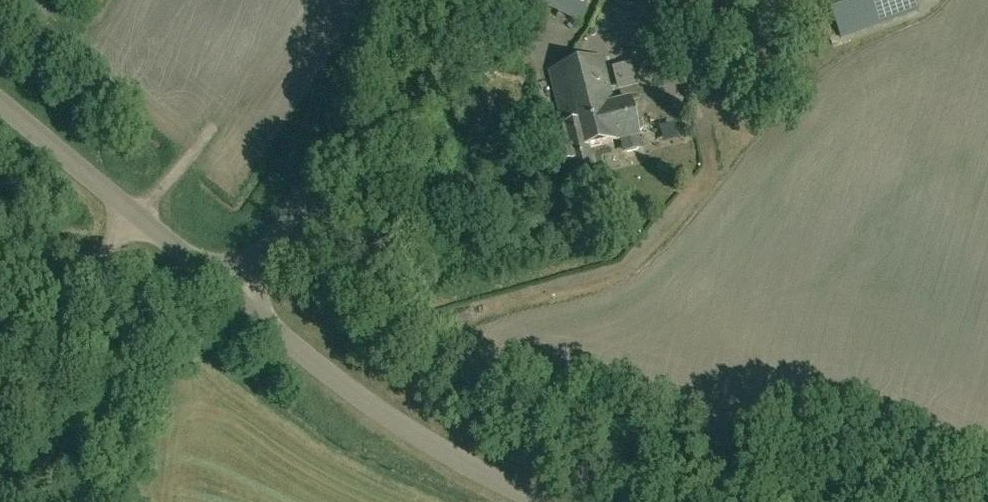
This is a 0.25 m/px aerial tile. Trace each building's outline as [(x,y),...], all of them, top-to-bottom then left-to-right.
[(579,21),(589,0),(536,0),(579,21)] [(711,13),(717,0),(684,0),(711,13)] [(913,0),(829,0),(840,31),(915,4),(913,0)] [(602,56),(563,66),(583,149),(622,138),(625,149),(628,150),(639,148),(640,145),(638,134),(640,134),(639,129),(641,129),(643,126),(641,119),(639,118),(636,118),(630,98),(614,102),(602,56)] [(563,66),(549,70),(561,116),(552,118),(555,129),(553,129),(567,183),(584,178),(583,174),(595,171),(589,148),(583,149),(563,66)]
